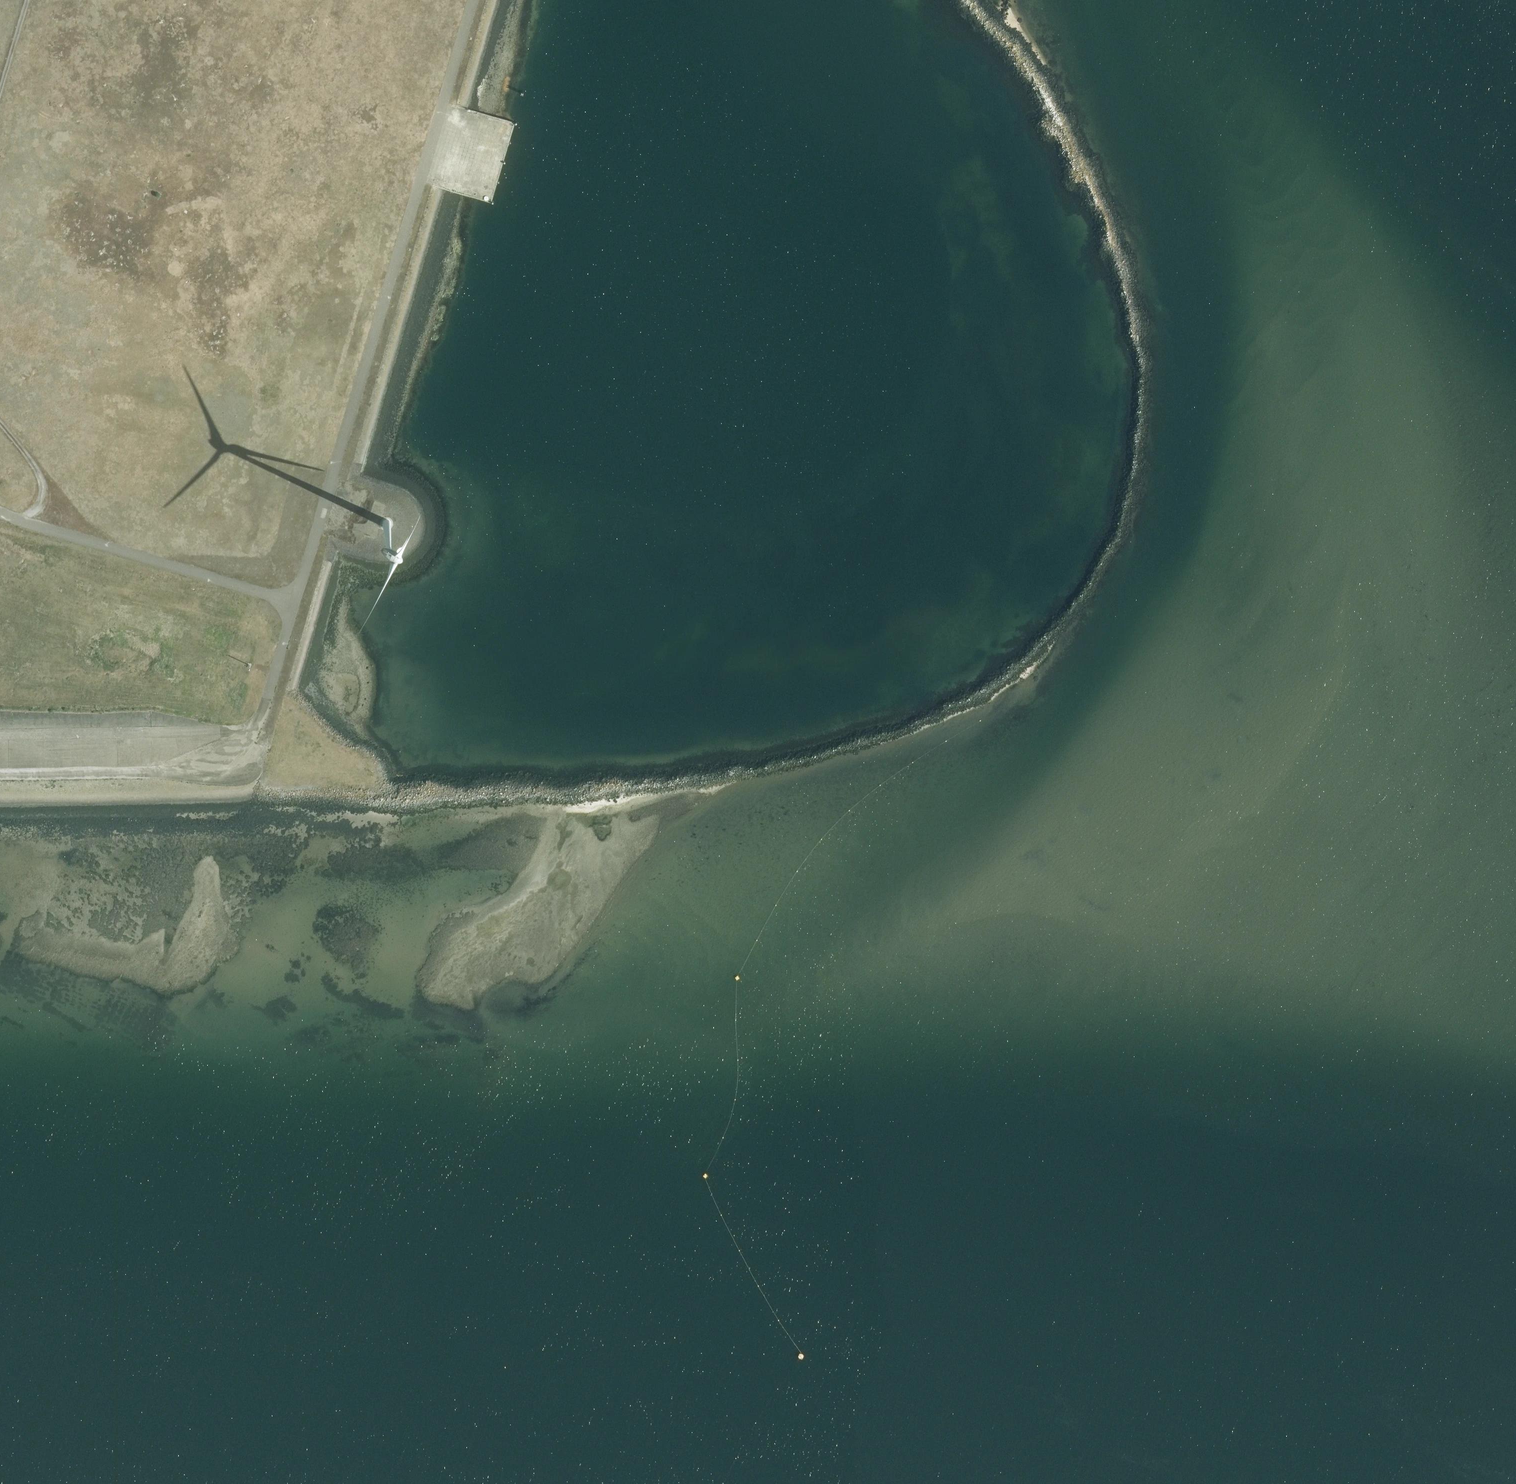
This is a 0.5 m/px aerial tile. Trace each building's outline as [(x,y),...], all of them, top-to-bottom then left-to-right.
[(382,522),(382,523),(382,524),(383,525),(383,526),(384,527),(385,527),(386,528),(387,528),(388,527),(389,527),(390,526),(390,525),(391,524),(391,523),(390,522),(390,521),(389,520),(388,519),(387,519),(386,519),(385,519),(384,520),(383,521),(382,522)]
